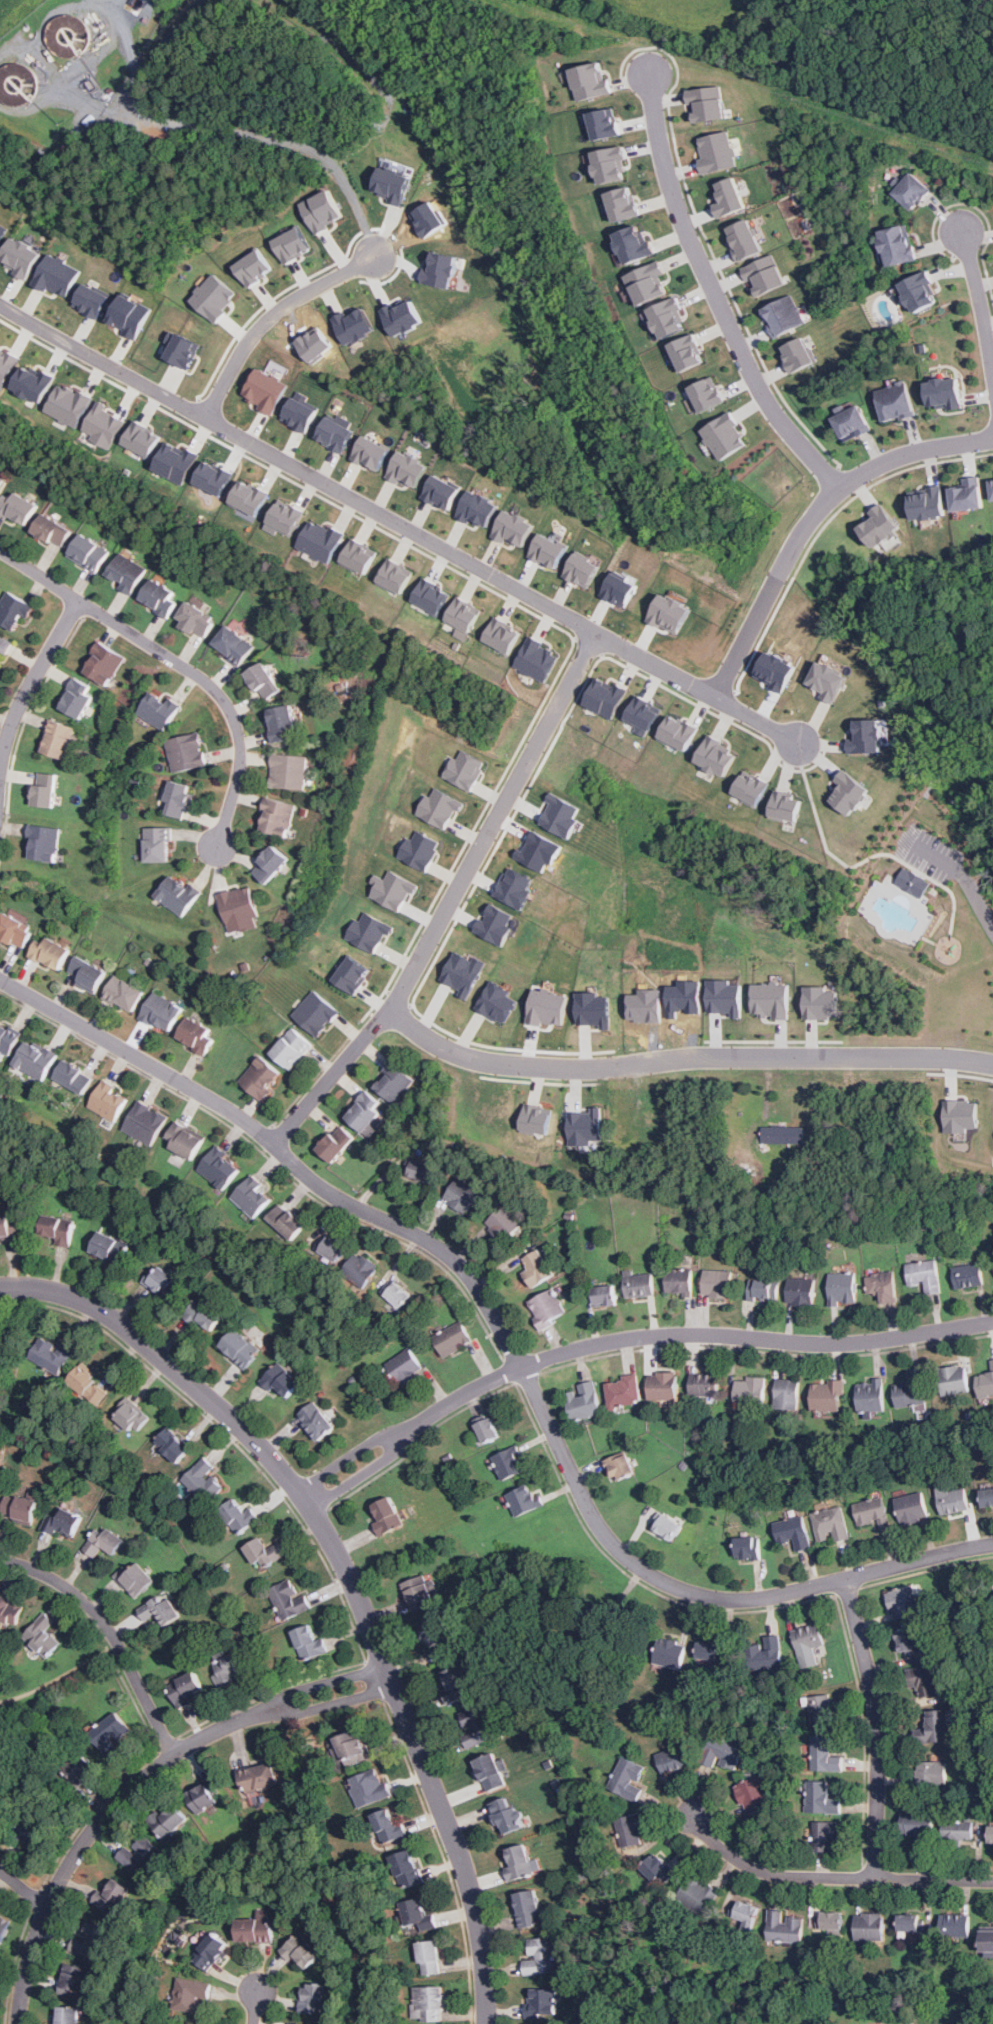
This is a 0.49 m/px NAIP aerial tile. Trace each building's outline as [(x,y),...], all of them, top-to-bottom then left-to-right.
[(571,68),(579,101),(611,93),(602,60),(571,68)] [(685,89),(687,106),(692,105),(693,122),(724,118),(720,85),(685,89)] [(621,135),(616,107),(590,111),(595,140),(621,135)] [(705,174),(737,164),(727,129),(695,138),(705,174)] [(599,184),(629,178),(622,145),(592,151),(599,184)] [(404,203),(413,175),(381,165),(372,193),(404,203)] [(894,193),(913,210),(932,189),(913,172),(894,193)] [(717,216),(743,209),(734,177),(715,182),(718,191),(711,193),(717,216)] [(607,192),(615,222),(640,215),(632,185),(607,192)] [(300,201),(315,234),(330,228),(328,223),(344,216),(331,188),(300,201)] [(726,227),(730,235),(726,237),(737,262),(762,251),(747,218),(726,227)] [(0,222),(0,243),(8,226),(0,222)] [(614,233),(627,264),(656,252),(651,240),(645,242),(638,224),(614,233)] [(881,229),(888,266),(917,260),(910,224),(881,229)] [(273,240),(286,264),(312,248),(299,225),(273,240)] [(42,251),(13,236),(2,257),(8,260),(5,267),(27,279),(42,251)] [(248,287),(274,270),(259,246),(250,252),(248,249),(239,255),(242,260),(234,265),(248,287)] [(452,288),(459,256),(435,250),(433,258),(427,257),(422,281),(452,288)] [(35,282),(67,298),(82,269),(49,252),(35,282)] [(786,283),(771,253),(740,268),(745,279),(749,278),(758,296),(786,283)] [(668,293),(661,275),(666,272),(660,259),(625,274),(639,305),(668,293)] [(900,282),(913,313),(940,301),(926,270),(900,282)] [(215,272),(191,300),(219,323),(228,311),(226,309),(238,292),(215,272)] [(99,318),(110,294),(85,282),(74,306),(99,318)] [(107,322),(137,337),(152,308),(122,293),(107,322)] [(763,307),(775,337),(805,324),(793,295),(763,307)] [(662,339),(685,329),(682,321),(686,319),(676,296),(649,308),(662,339)] [(380,309),(393,337),(424,323),(412,299),(395,307),(393,303),(380,309)] [(345,345),(375,331),(363,305),(333,319),(345,345)] [(190,369),(201,344),(178,333),(166,357),(190,369)] [(669,344),(682,372),(706,361),(693,333),(669,344)] [(816,361),(805,335),(780,346),(792,372),(816,361)] [(20,357),(0,346),(0,392),(1,392),(20,357)] [(42,403),(55,377),(25,363),(12,388),(42,403)] [(288,382),(256,367),(243,396),(261,403),(259,409),(274,415),(288,382)] [(726,401),(714,375),(689,387),(701,413),(726,401)] [(958,376),(925,379),(928,409),(961,406),(958,376)] [(53,424),(64,429),(67,423),(78,428),(92,396),(59,382),(46,411),(56,416),(53,424)] [(885,421),(915,414),(908,382),(878,389),(885,421)] [(306,433),(320,407),(307,401),(310,396),(297,389),(281,419),(306,433)] [(84,430),(93,434),(90,440),(111,449),(125,418),(106,410),(108,404),(97,399),(84,430)] [(834,417),(846,441),(872,428),(860,404),(834,417)] [(329,412),(316,439),(343,452),(356,424),(329,412)] [(702,427),(719,460),(749,445),(732,412),(702,427)] [(162,435),(135,420),(123,443),(150,457),(162,435)] [(380,471),(391,447),(363,434),(352,458),(380,471)] [(199,453),(187,447),(185,450),(168,441),(154,470),(184,484),(199,453)] [(387,475),(417,490),(430,464),(400,449),(387,475)] [(223,496),(234,472),(206,459),(195,483),(223,496)] [(423,497),(451,510),(462,487),(434,473),(423,497)] [(967,478),(967,486),(952,488),(954,511),(984,508),(981,476),(967,478)] [(230,503),(258,516),(269,492),(241,479),(230,503)] [(947,514),(940,484),(908,491),(914,521),(947,514)] [(457,516),(471,523),(473,519),(490,527),(501,503),(471,488),(457,516)] [(26,526),(38,505),(9,489),(0,505),(0,512),(26,526)] [(278,530),(292,537),(305,510),(279,498),(265,529),(276,534),(278,530)] [(904,530),(883,504),(856,525),(877,551),(904,530)] [(537,523),(506,508),(494,535),(524,549),(537,523)] [(72,529),(43,513),(33,532),(62,548),(72,529)] [(296,548),(330,563),(344,533),(310,518),(296,548)] [(558,569),(569,546),(541,532),(530,556),(558,569)] [(68,556),(96,572),(110,550),(81,533),(68,556)] [(366,574),(377,548),(350,538),(340,564),(366,574)] [(132,593),(147,568),(121,551),(105,577),(132,593)] [(592,588),(602,563),(575,552),(565,577),(592,588)] [(401,594),(414,570),(388,557),(375,581),(401,594)] [(629,607),(639,583),(613,572),(603,595),(629,607)] [(167,616),(180,595),(153,578),(140,599),(167,616)] [(450,591),(422,578),(410,605),(437,618),(450,591)] [(8,590),(0,604),(0,622),(17,632),(33,605),(8,590)] [(650,621),(680,634),(692,606),(661,593),(650,621)] [(482,608),(457,595),(440,627),(465,640),(482,608)] [(216,619),(188,601),(176,620),(204,638),(216,619)] [(510,654),(522,630),(493,616),(482,641),(510,654)] [(255,644),(227,624),(212,645),(240,665),(255,644)] [(11,639),(0,634),(0,661),(11,639)] [(528,637),(514,667),(547,682),(561,652),(528,637)] [(125,657),(100,641),(82,670),(107,686),(125,657)] [(785,690),(796,663),(766,651),(755,678),(785,690)] [(835,703),(849,674),(819,659),(807,682),(824,691),(821,697),(835,703)] [(281,690),(265,661),(246,672),(262,701),(281,690)] [(615,719),(631,687),(610,677),(609,681),(599,676),(585,704),(615,719)] [(59,708),(80,718),(95,688),(74,677),(59,708)] [(170,697),(168,701),(153,691),(139,713),(164,730),(181,705),(170,697)] [(648,737),(664,707),(639,694),(626,719),(639,726),(636,731),(648,737)] [(274,742),(292,739),(290,731),(296,730),(292,705),(268,709),(274,742)] [(688,751),(700,727),(672,713),(660,737),(688,751)] [(881,718),(854,719),(855,740),(847,740),(847,753),(882,752),(881,718)] [(64,759),(75,727),(51,719),(39,751),(64,759)] [(201,733),(168,738),(173,771),(206,766),(201,733)] [(739,751),(709,736),(696,762),(726,777),(739,751)] [(471,791),(487,761),(462,749),(456,759),(446,754),(441,763),(447,766),(442,776),(471,791)] [(270,787),(305,789),(307,756),(272,753),(270,787)] [(871,790),(844,768),(835,779),(839,783),(827,797),(850,816),(871,790)] [(769,780),(743,769),(733,795),(758,806),(769,780)] [(58,774),(38,772),(33,805),(53,808),(58,774)] [(194,786),(172,780),(163,813),(185,819),(194,786)] [(456,808),(460,811),(465,802),(435,786),(430,796),(426,794),(415,814),(445,829),(456,808)] [(801,799),(794,798),(795,791),(775,787),(769,816),(797,822),(801,799)] [(571,838),(579,818),(576,817),(582,805),(550,792),(542,809),(546,810),(540,825),(571,838)] [(288,837),(295,804),(266,797),(259,830),(288,837)] [(57,861),(60,828),(30,825),(27,858),(57,861)] [(146,861),(170,861),(170,827),(146,827),(146,861)] [(442,842),(418,829),(413,839),(402,834),(395,847),(401,850),(398,856),(426,871),(442,842)] [(544,871),(549,862),(554,864),(564,844),(534,830),(525,850),(520,848),(515,857),(544,871)] [(289,859),(273,845),(251,870),(267,884),(289,859)] [(534,890),(529,888),(535,878),(509,865),(494,894),(523,910),(534,890)] [(922,898),(931,881),(904,866),(895,882),(922,898)] [(370,897),(400,911),(409,892),(415,895),(420,883),(390,869),(386,878),(375,873),(371,882),(376,885),(370,897)] [(156,895),(182,916),(200,894),(174,873),(156,895)] [(218,895),(228,926),(259,916),(249,885),(218,895)] [(475,931),(504,946),(519,916),(490,902),(475,931)] [(34,927),(3,911),(0,917),(0,935),(24,947),(34,927)] [(385,932),(391,935),(396,924),(365,912),(361,921),(355,918),(347,939),(377,952),(385,932)] [(71,948),(41,933),(30,955),(60,970),(71,948)] [(487,961),(457,947),(441,980),(461,989),(458,995),(469,1000),(487,961)] [(79,977),(76,982),(96,992),(108,970),(78,954),(69,971),(79,977)] [(334,982),(357,994),(372,967),(349,955),(334,982)] [(145,990),(116,973),(103,995),(133,1012),(145,990)] [(512,990),(492,979),(476,1008),(505,1024),(518,1000),(509,995),(512,990)] [(742,1013),(742,985),(731,985),(731,979),(709,979),(709,1012),(742,1013)] [(754,983),(754,1014),(773,1013),(774,1019),(789,1019),(789,984),(754,983)] [(804,1018),(838,1018),(838,985),(804,985),(804,1018)] [(563,1026),(569,995),(535,988),(528,1019),(563,1026)] [(340,1010),(314,989),(293,1015),(319,1036),(340,1010)] [(577,990),(578,1024),(603,1024),(603,1029),(611,1029),(610,996),(599,996),(599,990),(577,990)] [(140,1018),(171,1032),(184,1005),(153,991),(140,1018)] [(211,1027),(189,1015),(177,1037),(207,1053),(216,1037),(208,1032),(211,1027)] [(0,1023),(0,1049),(10,1054),(20,1032),(0,1023)] [(291,1069),(313,1044),(292,1026),(271,1051),(291,1069)] [(58,1053),(28,1037),(14,1064),(44,1079),(58,1053)] [(263,1099),(284,1074),(261,1055),(240,1080),(263,1099)] [(84,1094),(94,1075),(65,1058),(55,1077),(84,1094)] [(374,1082),(394,1102),(415,1081),(394,1061),(374,1082)] [(130,1095),(103,1080),(89,1107),(116,1121),(130,1095)] [(385,1106),(365,1091),(346,1117),(366,1132),(385,1106)] [(977,1099),(945,1100),(945,1133),(967,1132),(967,1128),(978,1127),(977,1099)] [(123,1130),(152,1146),(168,1116),(139,1100),(123,1130)] [(552,1107),(524,1104),(521,1131),(549,1134),(552,1107)] [(601,1150),(602,1106),(592,1106),(592,1112),(568,1111),(567,1147),(582,1147),(582,1150),(601,1150)] [(205,1136),(177,1121),(165,1144),(193,1159),(205,1136)] [(355,1138),(340,1124),(318,1147),(333,1161),(355,1138)] [(805,1144),(805,1126),(762,1126),(762,1144),(805,1144)] [(243,1166),(217,1145),(198,1169),(224,1189),(243,1166)] [(428,1181),(434,1165),(413,1158),(407,1174),(428,1181)] [(275,1197),(253,1175),(232,1196),(254,1218),(275,1197)] [(444,1200),(466,1213),(481,1190),(459,1176),(444,1200)] [(268,1217),(292,1240),(307,1225),(284,1202),(268,1217)] [(524,1224),(505,1205),(486,1224),(504,1243),(524,1224)] [(20,1223),(11,1223),(11,1211),(0,1211),(0,1239),(20,1239),(20,1223)] [(40,1234),(57,1237),(56,1243),(71,1246),(75,1220),(44,1214),(40,1234)] [(132,1244),(100,1229),(90,1250),(122,1265),(132,1244)] [(344,1244),(324,1235),(317,1251),(338,1259),(344,1244)] [(524,1258),(530,1270),(525,1273),(533,1287),(554,1276),(541,1249),(524,1258)] [(366,1287),(378,1264),(358,1254),(346,1277),(366,1287)] [(907,1264),(909,1285),(925,1282),(927,1295),(942,1292),(937,1260),(907,1264)] [(143,1281),(165,1301),(181,1284),(159,1263),(143,1281)] [(957,1288),(984,1285),(981,1263),(954,1266),(957,1288)] [(693,1268),(666,1268),(666,1292),(693,1292),(693,1268)] [(704,1296),(733,1296),(733,1270),(704,1270),(704,1296)] [(626,1297),(654,1296),(653,1271),(625,1272),(626,1297)] [(867,1275),(870,1295),(881,1294),(882,1303),(898,1301),(894,1271),(867,1275)] [(830,1273),(830,1305),(857,1305),(857,1273),(830,1273)] [(788,1304),(815,1304),(816,1279),(789,1278),(788,1304)] [(401,1309),(412,1296),(393,1279),(382,1291),(401,1309)] [(750,1300),(780,1300),(780,1280),(750,1280),(750,1300)] [(596,1307),(617,1305),(615,1285),(594,1286),(596,1307)] [(528,1302),(542,1329),(568,1315),(554,1288),(528,1302)] [(224,1316),(202,1296),(187,1312),(210,1333),(224,1316)] [(473,1341),(462,1320),(433,1337),(444,1358),(473,1341)] [(262,1353),(238,1327),(221,1342),(244,1369),(262,1353)] [(30,1357),(60,1374),(72,1352),(42,1336),(30,1357)] [(425,1366),(407,1347),(387,1366),(405,1385),(425,1366)] [(302,1384),(280,1361),(261,1380),(272,1391),(277,1386),(289,1397),(302,1384)] [(97,1406),(110,1391),(82,1365),(68,1380),(97,1406)] [(970,1391),(967,1365),(940,1368),(944,1395),(970,1391)] [(912,1372),(914,1384),(895,1386),(898,1407),(927,1404),(923,1371),(912,1372)] [(978,1374),(981,1397),(992,1395),(992,1372),(978,1374)] [(678,1399),(678,1373),(650,1373),(650,1399),(678,1399)] [(720,1373),(692,1373),(692,1396),(720,1396),(720,1373)] [(611,1406),(642,1402),(639,1376),(608,1380),(611,1406)] [(737,1402),(767,1402),(767,1378),(737,1378),(737,1402)] [(799,1379),(777,1379),(777,1408),(799,1408),(799,1379)] [(858,1412),(885,1412),(885,1380),(858,1380),(858,1412)] [(595,1381),(578,1385),(579,1388),(567,1391),(574,1421),(603,1414),(595,1381)] [(813,1410),(843,1410),(843,1381),(813,1381),(813,1410)] [(150,1419),(130,1400),(116,1416),(136,1434),(150,1419)] [(336,1425),(313,1400),(298,1415),(321,1439),(336,1425)] [(484,1443),(500,1437),(492,1417),(477,1423),(484,1443)] [(192,1448),(169,1426),(155,1441),(178,1463),(192,1448)] [(526,1470),(517,1446),(493,1456),(503,1479),(526,1470)] [(617,1481),(636,1471),(626,1450),(606,1460),(617,1481)] [(225,1487),(211,1473),(216,1468),(205,1457),(182,1479),(207,1504),(225,1487)] [(942,1515),(970,1509),(966,1488),(950,1491),(948,1482),(936,1484),(942,1515)] [(517,1517),(542,1505),(531,1483),(506,1494),(517,1517)] [(983,1506),(992,1506),(992,1488),(983,1489),(983,1506)] [(929,1518),(922,1492),(898,1498),(905,1524),(929,1518)] [(4,1516),(32,1522),(36,1501),(8,1495),(4,1516)] [(257,1521),(238,1496),(220,1510),(239,1535),(257,1521)] [(380,1522),(375,1523),(379,1534),(402,1527),(393,1497),(374,1503),(380,1522)] [(860,1525),(879,1521),(881,1530),(890,1528),(884,1497),(855,1503),(860,1525)] [(812,1512),(819,1542),(833,1539),(833,1542),(850,1538),(843,1505),(812,1512)] [(44,1526),(73,1539),(83,1516),(63,1507),(59,1516),(50,1513),(44,1526)] [(654,1528),(673,1540),(682,1524),(663,1513),(654,1528)] [(811,1548),(805,1516),(775,1521),(779,1543),(795,1540),(797,1551),(811,1548)] [(84,1549),(96,1558),(104,1547),(115,1555),(125,1540),(102,1523),(84,1549)] [(737,1536),(737,1559),(761,1559),(761,1536),(737,1536)] [(245,1547),(260,1571),(288,1555),(280,1542),(268,1549),(261,1537),(245,1547)] [(116,1576),(136,1598),(155,1581),(136,1559),(116,1576)] [(410,1605),(439,1595),(431,1573),(403,1583),(410,1605)] [(312,1610),(307,1594),(298,1597),(292,1580),(270,1588),(282,1620),(312,1610)] [(920,1613),(913,1586),(888,1592),(894,1619),(920,1613)] [(165,1626),(182,1616),(167,1591),(138,1609),(146,1622),(158,1614),(165,1626)] [(0,1600),(0,1621),(18,1626),(23,1606),(0,1600)] [(56,1623),(45,1612),(23,1635),(47,1658),(62,1643),(49,1630),(56,1623)] [(441,1662),(457,1652),(436,1619),(420,1630),(441,1662)] [(825,1644),(820,1624),(794,1630),(799,1651),(825,1644)] [(324,1638),(316,1641),(311,1625),(293,1630),(303,1660),(328,1652),(324,1638)] [(897,1631),(902,1657),(919,1654),(914,1627),(897,1631)] [(689,1647),(663,1636),(653,1660),(679,1671),(689,1647)] [(784,1667),(781,1636),(766,1637),(767,1645),(747,1647),(748,1670),(784,1667)] [(722,1643),(699,1642),(698,1660),(721,1661),(722,1643)] [(224,1652),(211,1657),(223,1685),(249,1674),(239,1650),(226,1656),(224,1652)] [(454,1702),(472,1696),(463,1666),(445,1672),(454,1702)] [(918,1687),(918,1697),(936,1695),(934,1666),(908,1668),(909,1687),(918,1687)] [(168,1686),(180,1707),(206,1691),(195,1671),(168,1686)] [(809,1697),(812,1725),(834,1723),(831,1694),(809,1697)] [(470,1747),(496,1737),(484,1704),(457,1715),(470,1747)] [(916,1743),(951,1741),(950,1710),(926,1710),(927,1729),(916,1729),(916,1743)] [(90,1733),(105,1752),(132,1730),(116,1711),(90,1733)] [(335,1737),(345,1767),(372,1758),(363,1728),(335,1737)] [(745,1746),(713,1734),(702,1762),(717,1768),(720,1761),(737,1767),(745,1746)] [(844,1755),(837,1755),(838,1736),(813,1736),(813,1771),(844,1771),(844,1755)] [(690,1765),(682,1744),(656,1755),(665,1775),(690,1765)] [(473,1761),(486,1792),(507,1784),(495,1752),(473,1761)] [(95,1767),(81,1753),(63,1771),(77,1785),(95,1767)] [(608,1788),(635,1800),(649,1768),(623,1756),(608,1788)] [(947,1761),(918,1761),(918,1785),(947,1785),(947,1761)] [(279,1785),(273,1762),(239,1770),(245,1793),(279,1785)] [(392,1795),(380,1767),(350,1780),(362,1808),(392,1795)] [(748,1814),(772,1802),(759,1775),(735,1787),(748,1814)] [(841,1813),(842,1799),(830,1798),(830,1781),(808,1781),(807,1812),(841,1813)] [(186,1794),(197,1815),(219,1802),(208,1782),(186,1794)] [(492,1802),(501,1835),(524,1828),(514,1795),(492,1802)] [(9,1800),(0,1796),(0,1822),(9,1800)] [(149,1820),(164,1838),(188,1818),(176,1804),(163,1815),(159,1811),(149,1820)] [(397,1825),(392,1808),(373,1814),(383,1844),(408,1836),(404,1822),(397,1825)] [(902,1834),(920,1834),(920,1846),(934,1846),(934,1812),(902,1812),(902,1834)] [(645,1843),(639,1814),(616,1818),(623,1848),(645,1843)] [(15,1834),(43,1849),(53,1831),(24,1816),(15,1834)] [(975,1820),(943,1820),(943,1844),(975,1844),(975,1820)] [(839,1841),(838,1822),(814,1822),(814,1851),(832,1851),(832,1841),(839,1841)] [(132,1850),(127,1846),(117,1856),(138,1876),(162,1852),(146,1836),(132,1850)] [(509,1880),(534,1875),(527,1844),(507,1849),(511,1866),(506,1867),(509,1880)] [(391,1857),(404,1889),(424,1881),(411,1849),(391,1857)] [(678,1872),(657,1851),(641,1869),(663,1889),(678,1872)] [(679,1898),(706,1913),(718,1891),(691,1875),(679,1898)] [(93,1901),(114,1915),(131,1889),(115,1879),(105,1893),(100,1890),(93,1901)] [(512,1895),(520,1928),(544,1922),(536,1889),(512,1895)] [(403,1901),(406,1925),(420,1923),(421,1929),(437,1927),(435,1913),(426,1914),(424,1898),(403,1901)] [(743,1929),(753,1931),(759,1906),(734,1901),(730,1917),(745,1920),(743,1929)] [(238,1941),(273,1941),(273,1909),(259,1909),(259,1919),(238,1919),(238,1941)] [(784,1910),(770,1909),(768,1941),(802,1943),(804,1917),(784,1916),(784,1910)] [(843,1930),(843,1912),(820,1912),(820,1930),(843,1930)] [(855,1940),(884,1940),(884,1914),(855,1914),(855,1940)] [(899,1931),(921,1931),(921,1914),(899,1914),(899,1931)] [(944,1936),(970,1936),(970,1914),(944,1914),(944,1936)] [(0,1916),(0,1945),(1,1945),(12,1922),(0,1916)] [(99,1961),(110,1928),(88,1920),(82,1939),(75,1936),(70,1950),(99,1961)] [(983,1951),(992,1951),(992,1931),(983,1931),(983,1951)] [(207,1972),(230,1945),(214,1932),(192,1958),(207,1972)] [(291,1961),(296,1957),(306,1969),(322,1956),(301,1932),(281,1950),(291,1961)] [(557,1972),(554,1937),(529,1939),(531,1959),(523,1960),(525,1975),(557,1972)] [(418,1942),(422,1975),(441,1973),(438,1940),(418,1942)] [(88,1996),(92,1968),(65,1964),(60,1992),(88,1996)] [(200,2013),(203,1999),(209,2000),(211,1983),(179,1978),(174,2009),(200,2013)] [(302,2012),(325,2012),(325,1985),(302,1985),(302,2012)] [(415,2020),(443,2020),(443,1986),(415,1986),(415,2020)] [(557,1989),(528,1989),(528,2017),(557,2017),(557,1989)] [(57,2006),(56,2023),(78,2023),(79,2007),(57,2006)]
